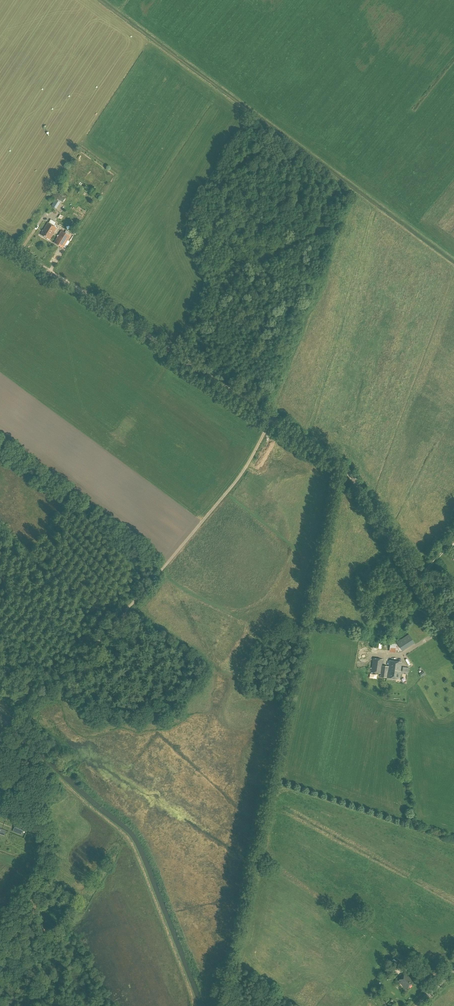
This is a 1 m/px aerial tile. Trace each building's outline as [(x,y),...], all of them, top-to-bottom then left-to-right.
[(60,203),(55,199),(51,206),(56,209),(60,203)] [(49,240),(56,228),(48,223),(41,235),(49,240)] [(63,249),(70,236),(61,231),(54,243),(63,249)] [(44,252),(49,245),(44,241),(38,248),(44,252)] [(402,651),(414,643),(409,635),(396,642),(397,644),(378,642),(377,651),(395,653),(396,650),(402,651)] [(388,667),(382,666),(383,660),(373,658),(371,672),(381,673),(380,677),(399,679),(401,662),(389,661),(388,667)] [(15,826),(13,831),(22,835),(24,830),(15,826)] [(406,964),(408,961),(396,953),(394,956),(406,964)] [(406,990),(414,982),(405,974),(398,981),(406,990)]
